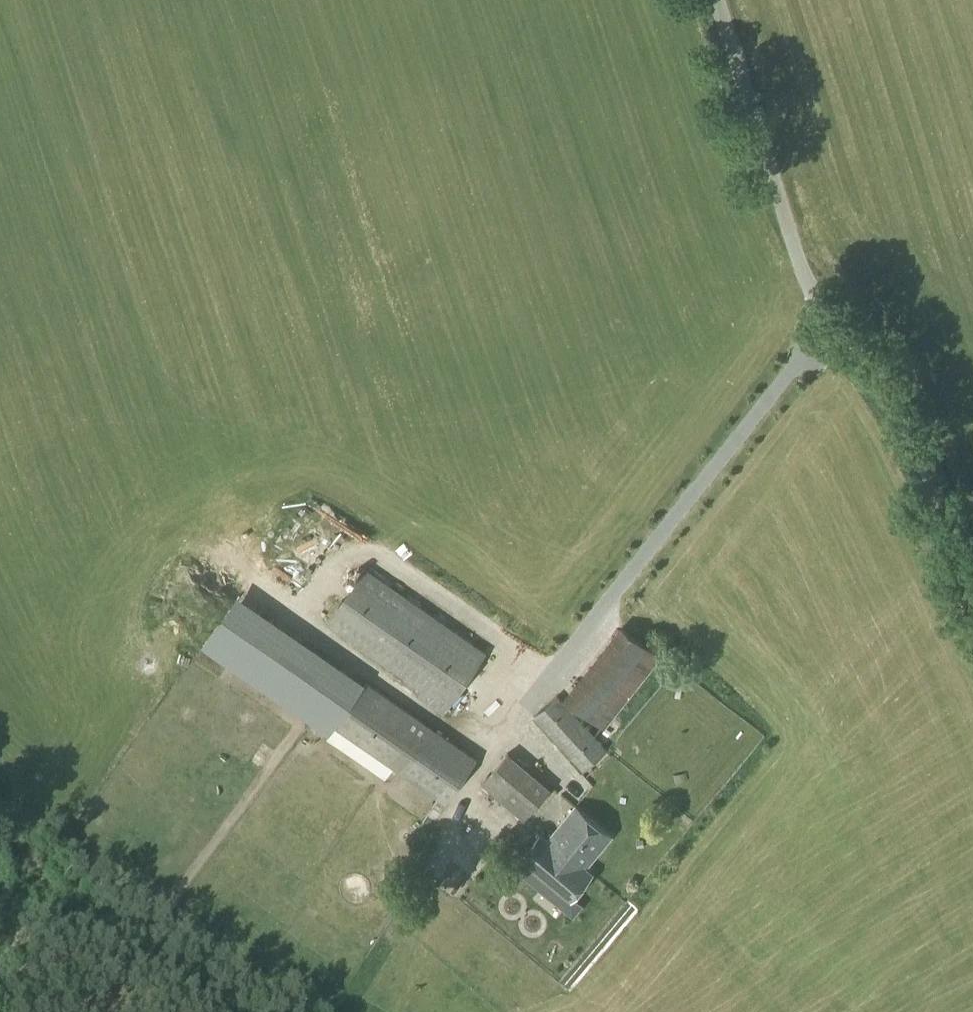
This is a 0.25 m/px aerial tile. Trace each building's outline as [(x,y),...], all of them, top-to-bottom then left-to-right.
[(484,654),(407,601),(408,600),(364,569),(326,623),(371,654),(372,652),(426,690),(421,697),(443,713),(484,654)] [(270,651),(324,686),(325,684),(345,697),(361,673),(272,615),(249,651),(264,661),(270,651)] [(475,760),(432,729),(365,683),(335,726),(402,772),(446,803),(475,760)] [(583,771),(606,750),(557,697),(535,717),(583,771)] [(523,820),(549,790),(507,754),(481,784),(523,820)] [(584,868),(611,836),(575,807),(547,841),(539,835),(521,857),(571,899),(591,874),(584,868)]
